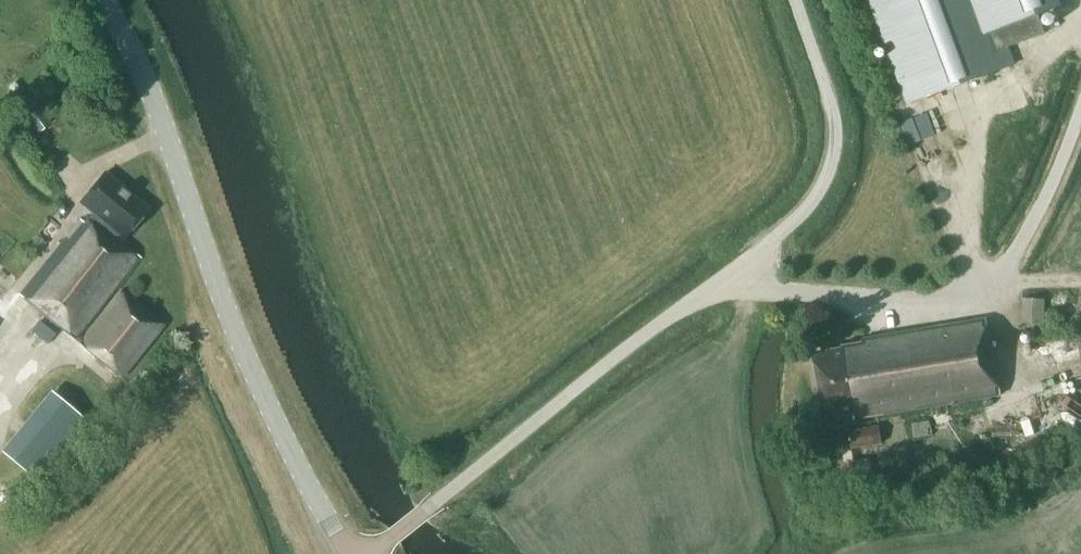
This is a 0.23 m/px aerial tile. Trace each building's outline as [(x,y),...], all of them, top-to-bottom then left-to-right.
[(908,103),(1013,64),(990,0),(870,0),(908,103)] [(37,133),(51,123),(32,94),(17,104),(37,133)] [(105,172),(80,201),(95,213),(86,224),(120,252),(126,245),(119,239),(121,235),(124,237),(148,207),(105,172)] [(80,219),(18,294),(121,377),(164,324),(121,290),(84,339),(81,337),(141,257),(126,245),(120,252),(86,224),(80,219)] [(1022,323),(1044,324),(1045,300),(1023,299),(1022,323)] [(1001,394),(986,319),(863,339),(864,343),(843,347),(844,349),(814,354),(825,417),(854,412),(855,419),(1001,394)] [(85,420),(50,394),(2,451),(35,482),(85,420)] [(912,424),(915,437),(932,434),(930,421),(912,424)] [(852,447),(882,443),(879,425),(849,430),(852,447)]
